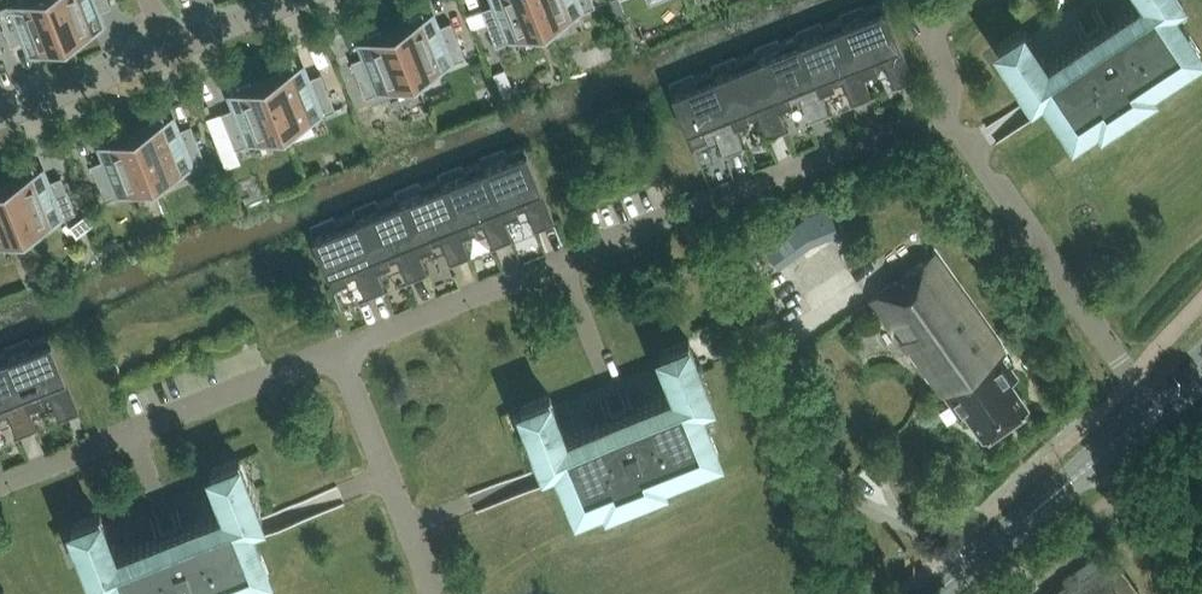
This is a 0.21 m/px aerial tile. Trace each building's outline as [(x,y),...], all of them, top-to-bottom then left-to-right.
[(51,0),(19,0),(0,7),(0,16),(11,45),(34,36),(40,51),(67,40),(51,0)] [(67,40),(94,29),(88,15),(111,6),(109,0),(51,0),(67,40)] [(545,25),(535,0),(503,0),(481,9),(495,45),(545,25)] [(545,25),(595,5),(593,0),(535,0),(545,25)] [(1029,37),(1023,27),(997,44),(1031,96),(980,130),(990,145),(1054,104),(1074,134),(1098,118),(1101,123),(1153,89),(1150,83),(1200,50),(1181,21),(1187,17),(1176,1),(1177,0),(1145,0),(1109,24),(1097,6),(1091,10),(1103,28),(1091,36),(1079,18),(1073,22),(1085,40),(1048,64),(1029,37)] [(840,19),(863,77),(877,71),(876,68),(885,64),(893,86),(913,78),(883,2),(840,19)] [(395,26),(415,77),(465,57),(450,21),(428,30),(422,15),(395,26)] [(798,36),(821,94),(835,88),(833,85),(842,81),(851,103),(871,95),(863,77),(840,19),(798,36)] [(368,37),(374,51),(351,60),(365,97),(415,77),(395,26),(368,37)] [(755,53),(778,111),(792,105),(791,102),(800,98),(808,120),(828,112),(821,94),(798,36),(755,53)] [(713,70),(736,128),(750,122),(748,119),(757,115),(766,137),(786,129),(778,111),(755,53),(713,70)] [(292,67),(265,78),(285,129),(335,109),(321,72),(298,81),(292,67)] [(743,146),(736,128),(713,70),(669,88),(699,164),(701,163),(693,145),(707,139),(706,136),(715,132),(723,154),(743,146)] [(508,77),(498,82),(503,93),(513,89),(508,77)] [(236,148),(285,129),(265,78),(238,89),(244,103),(221,112),(236,148)] [(163,119),(135,130),(155,180),(205,160),(191,124),(168,133),(163,119)] [(106,200),(155,180),(135,130),(108,140),(114,155),(91,164),(106,200)] [(482,162),(505,220),(519,214),(517,211),(526,207),(535,229),(555,221),(524,145),(482,162)] [(439,179),(462,237),(476,231),(475,228),(483,224),(492,246),(512,238),(505,220),(482,162),(439,179)] [(32,170),(5,181),(25,232),(75,212),(61,176),(38,185),(32,170)] [(397,196),(420,254),(434,248),(432,245),(441,241),(450,263),(469,255),(462,237),(439,179),(397,196)] [(25,232),(5,181),(0,183),(0,242),(25,232)] [(397,196),(354,213),(377,271),(391,265),(390,262),(398,258),(407,280),(427,272),(420,254),(397,196)] [(795,197),(785,201),(791,216),(800,212),(795,197)] [(828,207),(807,215),(818,241),(838,232),(828,207)] [(310,231),(340,307),(342,306),(334,287),(348,282),(347,278),(356,275),(364,297),(384,289),(377,271),(354,213),(310,231)] [(786,231),(764,247),(779,268),(801,251),(786,231)] [(985,437),(1029,405),(1012,380),(1017,376),(1010,366),(1014,363),(936,254),(873,299),(941,394),(945,391),(962,415),(966,411),(985,437)] [(6,352),(29,409),(43,403),(42,400),(51,396),(59,418),(79,411),(49,335),(6,352)] [(718,453),(705,421),(698,403),(704,401),(711,419),(712,418),(705,400),(712,397),(688,339),(660,350),(676,392),(635,409),(626,389),(620,391),(625,405),(612,410),(606,397),(600,399),(608,420),(566,436),(549,394),(521,406),(544,464),(557,459),(570,491),(578,509),(604,499),(607,505),(664,482),(662,476),(718,453)] [(1021,357),(1028,365),(1037,358),(1031,350),(1021,357)] [(29,409),(6,352),(0,354),(0,417),(8,414),(17,435),(37,428),(29,409)] [(94,583),(101,580),(107,593),(108,593),(102,579),(108,577),(114,593),(213,593),(269,572),(249,521),(262,516),(239,458),(210,469),(227,511),(185,528),(177,507),(170,510),(176,523),(162,528),(157,515),(150,517),(158,538),(117,555),(100,513),(71,524),(94,583)] [(1107,547),(1062,579),(1066,585),(1053,593),(1141,593),(1107,547)]
